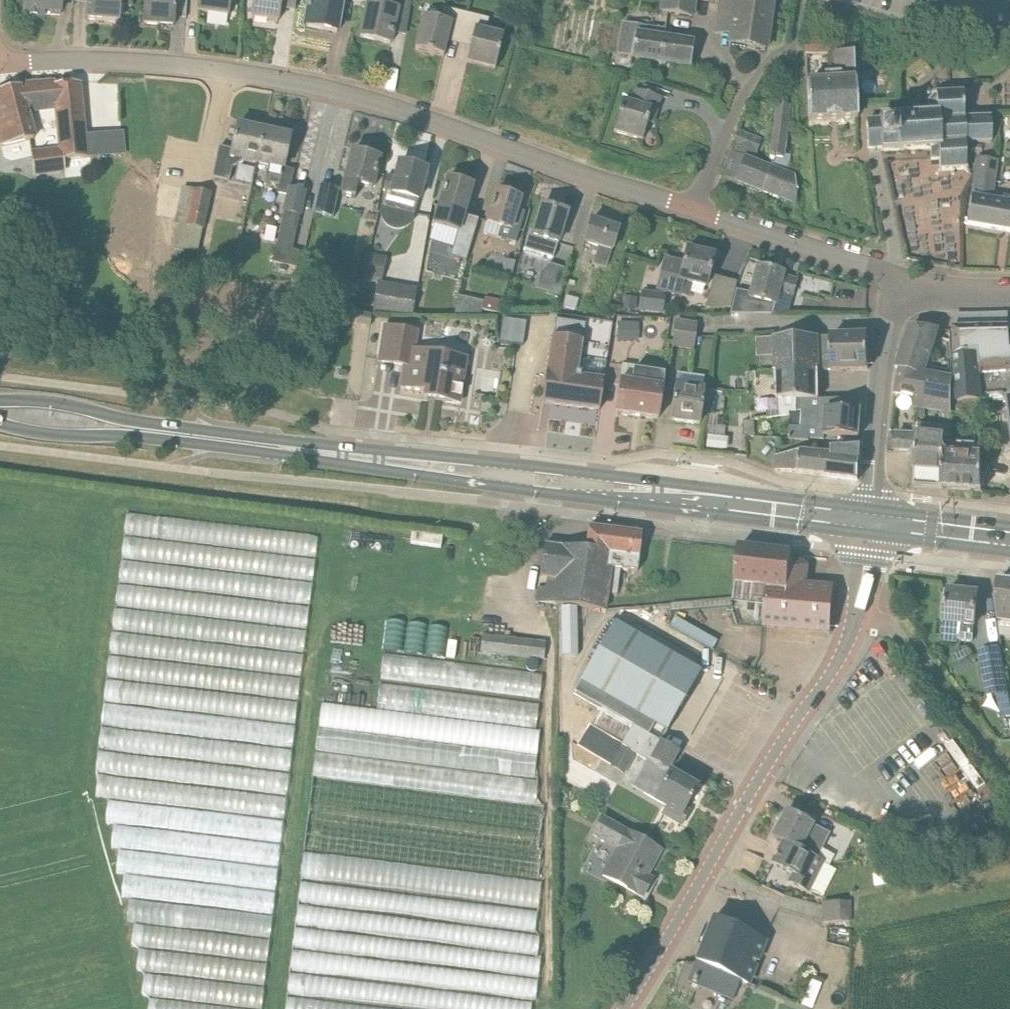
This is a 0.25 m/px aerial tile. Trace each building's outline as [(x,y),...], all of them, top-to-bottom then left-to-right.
[(24,15),(39,16),(40,10),(60,11),(61,0),(25,0),(24,15)] [(86,7),(88,7),(87,19),(118,21),(120,0),(126,1),(126,0),(87,0),(86,7)] [(175,0),(145,0),(143,23),(161,24),(161,22),(172,23),(172,25),(173,25),(175,5),(175,0)] [(198,11),(228,14),(230,0),(200,0),(198,11)] [(252,17),(278,21),(280,6),(294,8),(295,0),(254,0),(252,17)] [(343,0),(311,0),(310,7),(306,26),(337,32),(343,0)] [(393,32),(405,35),(413,0),(386,0),(385,5),(368,2),(364,17),(360,37),(390,43),(393,32)] [(660,11),(695,18),(697,0),(661,0),(660,11)] [(752,0),(721,0),(718,19),(769,27),(772,3),(752,0)] [(459,44),(466,12),(443,6),(440,20),(423,16),(420,29),(415,49),(443,56),(447,41),(459,44)] [(487,32),(490,18),(466,12),(459,44),(470,47),(467,61),(495,68),(503,35),(487,32)] [(765,50),(769,27),(718,19),(717,31),(732,33),(730,45),(765,50)] [(665,28),(649,27),(625,23),(620,55),(690,66),(694,44),(663,39),(665,28)] [(844,40),(804,43),(805,56),(836,54),(838,75),(826,76),(826,83),(807,84),(809,120),(811,120),(827,119),(829,119),(837,118),(837,119),(839,119),(839,118),(855,117),(855,118),(857,118),(854,53),(845,53),(844,40)] [(84,157),(82,134),(78,83),(26,87),(28,111),(57,109),(60,148),(32,151),(34,174),(65,171),(65,158),(84,157)] [(28,111),(26,87),(19,87),(0,92),(0,146),(34,136),(28,111)] [(882,151),(931,148),(931,159),(939,159),(940,169),(936,173),(938,174),(941,170),(952,169),(952,174),(954,174),(954,169),(964,169),(968,172),(970,171),(965,167),(965,145),(966,145),(966,143),(991,142),(990,117),(964,118),(964,117),(963,117),(962,94),(966,90),(964,89),(960,93),(950,93),(950,89),(948,89),(948,93),(937,94),(933,90),(932,92),(934,94),(928,101),(929,114),(879,117),(880,121),(867,122),(868,147),(881,147),(882,151)] [(631,103),(622,100),(614,132),(642,140),(651,110),(657,112),(661,97),(635,90),(631,103)] [(787,134),(789,106),(778,105),(771,157),(775,158),(772,167),(771,167),(763,192),(796,204),(796,190),(794,176),(787,174),(790,154),(783,153),(786,135),(787,134)] [(258,164),(264,131),(237,125),(233,145),(227,173),(242,176),(245,161),(258,164)] [(111,130),(113,155),(126,154),(124,129),(111,130)] [(284,168),(286,156),(291,137),(264,131),(258,164),(270,166),(266,183),(279,186),(277,193),(287,195),(277,245),(294,250),(307,192),(290,188),(294,170),(284,168)] [(757,152),(762,139),(740,131),(735,144),(737,145),(734,153),(730,152),(721,177),(762,192),(763,192),(771,167),(772,167),(775,158),(771,157),(770,158),(774,159),(771,167),(753,160),(756,152),(757,152)] [(372,188),(375,177),(379,158),(352,151),(348,171),(342,194),(354,198),(358,184),(372,188)] [(993,200),(998,160),(976,156),(972,196),(967,224),(1009,231),(1009,204),(993,200)] [(414,217),(419,200),(426,170),(414,167),(414,166),(399,163),(395,178),(387,176),(383,189),(385,189),(380,208),(414,217)] [(434,222),(459,230),(464,214),(473,184),(448,177),(439,207),(434,222)] [(174,223),(178,224),(202,228),(204,229),(211,193),(182,186),(174,223)] [(320,187),(313,214),(332,219),(339,191),(320,187)] [(525,212),(517,209),(521,199),(496,191),(484,233),(516,242),(525,212)] [(558,243),(567,213),(542,205),(535,231),(530,229),(525,248),(542,254),(552,257),(556,243),(558,243)] [(455,244),(451,258),(466,263),(471,248),(479,219),(464,214),(459,230),(455,244)] [(607,268),(612,247),(618,228),(591,220),(584,243),(598,247),(594,265),(607,268)] [(173,247),(198,252),(202,228),(178,224),(173,247)] [(692,282),(706,286),(714,256),(687,249),(683,264),(665,259),(660,278),(657,291),(681,296),(681,294),(688,296),(692,282)] [(369,253),(363,279),(380,283),(386,257),(369,253)] [(501,276),(511,278),(515,262),(506,259),(501,276)] [(357,260),(355,266),(341,263),(337,275),(361,281),(366,262),(357,260)] [(782,276),(783,273),(758,266),(751,293),(736,289),(730,313),(772,313),(774,304),(775,304),(778,292),(793,296),(797,280),(782,276)] [(714,276),(706,307),(730,308),(737,282),(714,276)] [(561,290),(537,283),(535,288),(559,295),(561,290)] [(381,285),(377,307),(410,313),(414,292),(381,285)] [(638,311),(662,314),(666,294),(641,291),(638,311)] [(579,298),(566,295),(563,306),(576,310),(579,298)] [(482,309),(483,302),(459,296),(455,314),(481,314),(482,309)] [(623,309),(635,310),(637,297),(624,296),(623,309)] [(485,297),(483,302),(482,309),(503,314),(506,302),(485,297)] [(373,316),(358,313),(357,324),(370,326),(373,316)] [(503,318),(499,341),(523,345),(526,322),(503,318)] [(694,349),(697,324),(676,321),(672,346),(694,349)] [(622,341),(639,341),(639,323),(625,323),(618,323),(617,341),(622,341)] [(460,403),(467,359),(415,349),(418,332),(390,327),(386,352),(406,355),(401,387),(425,391),(424,397),(460,403)] [(927,367),(938,329),(911,327),(897,370),(901,371),(924,376),(927,367)] [(1009,338),(1009,328),(954,329),(954,356),(955,356),(977,354),(980,395),(1004,394),(1004,399),(1007,399),(1009,398),(1009,352),(1009,338)] [(494,343),(495,338),(492,334),(487,334),(483,337),(482,342),(485,346),(490,346),(494,343)] [(775,371),(819,369),(821,369),(868,369),(868,336),(775,337),(775,371)] [(602,390),(603,379),(576,374),(581,341),(552,337),(544,382),(542,402),(599,410),(602,390)] [(981,401),(980,395),(977,354),(955,356),(959,403),(981,401)] [(952,405),(952,381),(951,371),(927,367),(924,376),(931,377),(924,409),(925,409),(941,412),(951,414),(952,414),(952,405)] [(819,369),(775,371),(776,398),(780,398),(780,409),(767,410),(767,418),(781,416),(796,412),(796,398),(819,397),(819,369)] [(661,398),(665,374),(634,370),(632,382),(621,381),(619,393),(616,412),(658,418),(661,398)] [(931,377),(924,376),(901,371),(897,394),(914,397),(913,407),(918,408),(918,422),(925,422),(925,409),(924,409),(931,377)] [(703,404),(704,388),(675,384),(673,400),(670,419),(700,423),(703,404)] [(861,411),(843,409),(831,408),(832,398),(796,398),(796,412),(799,411),(802,411),(801,426),(789,426),(788,439),(809,440),(809,438),(825,439),(825,435),(858,437),(861,411)] [(994,415),(994,401),(982,401),(982,415),(994,415)] [(918,426),(917,436),(945,437),(950,437),(951,425),(952,414),(951,414),(941,412),(941,428),(918,426)] [(755,436),(754,428),(744,429),(745,437),(755,436)] [(915,471),(942,473),(944,444),(945,437),(917,436),(912,436),(896,435),(895,450),(916,451),(915,471)] [(965,444),(951,444),(944,444),(942,473),(941,488),(961,490),(982,491),(981,455),(981,445),(965,444)] [(827,461),(825,476),(858,479),(861,446),(843,448),(843,447),(832,448),(831,455),(834,455),(833,462),(827,461)] [(775,470),(825,476),(827,461),(833,462),(834,455),(831,455),(832,448),(818,449),(818,453),(813,453),(801,453),(801,452),(776,456),(775,470)] [(637,571),(639,555),(641,535),(589,528),(587,549),(544,544),(542,564),(537,600),(562,603),(561,615),(593,619),(595,607),(605,608),(607,594),(617,595),(619,578),(626,578),(627,569),(637,571)] [(809,566),(792,553),(739,547),(734,583),(768,587),(764,627),(830,632),(834,587),(806,584),(809,566)] [(998,581),(994,610),(1000,635),(1009,636),(1009,582),(998,581)] [(974,625),(975,613),(977,593),(948,590),(946,610),(945,623),(962,624),(960,640),(972,641),(974,625)] [(660,743),(701,672),(615,623),(575,693),(603,710),(602,711),(619,720),(633,728),(636,723),(649,731),(647,736),(660,743)] [(989,695),(997,693),(1007,691),(1000,650),(980,653),(988,695),(989,695)] [(1007,691),(997,693),(999,706),(1002,718),(1009,717),(1009,706),(1007,691)] [(593,728),(609,737),(621,744),(624,746),(633,728),(619,720),(602,711),(593,728)] [(677,753),(660,743),(647,736),(649,731),(636,723),(633,728),(624,746),(635,753),(659,766),(667,770),(677,753)] [(621,744),(618,748),(611,762),(609,765),(611,765),(624,773),(635,753),(624,746),(621,744)] [(667,770),(659,766),(659,767),(645,793),(668,807),(664,815),(682,825),(689,811),(685,809),(697,787),(667,770)] [(830,833),(804,821),(786,812),(772,838),(783,843),(784,843),(816,859),(823,863),(824,863),(818,859),(830,833)] [(661,851),(643,841),(604,818),(594,835),(618,848),(603,875),(625,887),(642,897),(652,879),(647,876),(661,851)] [(808,891),(823,863),(816,859),(784,843),(783,843),(773,864),(794,875),(791,882),(808,891)] [(849,902),(822,902),(823,923),(849,921),(849,902)] [(769,944),(730,928),(712,920),(688,980),(732,998),(739,980),(753,985),(769,944)] [(811,980),(801,1004),(812,1008),(822,984),(821,984),(811,980)]
